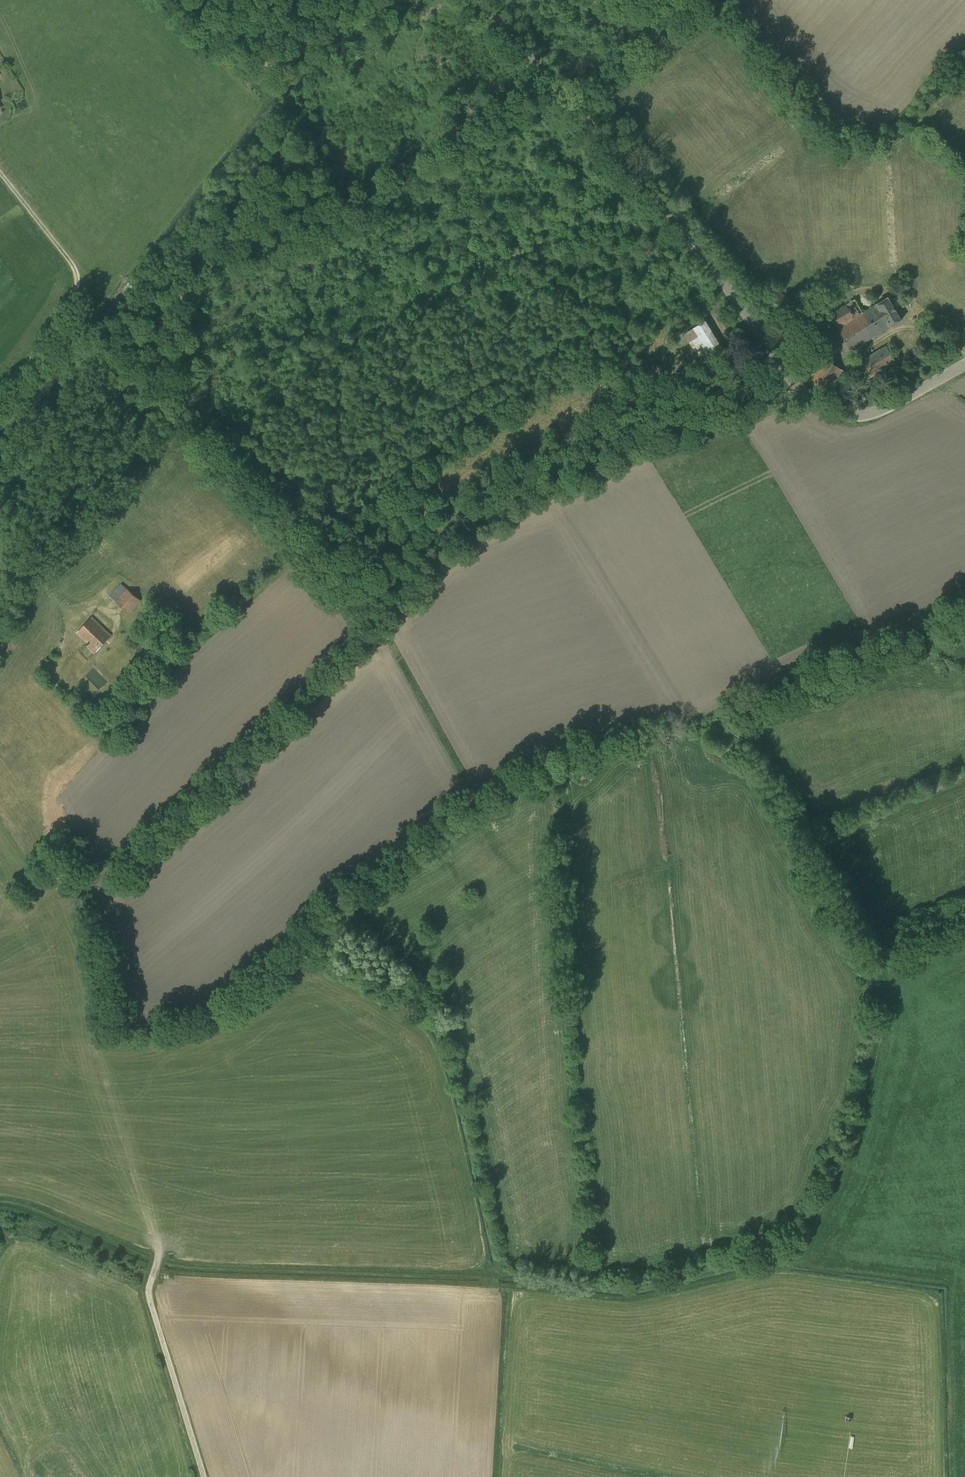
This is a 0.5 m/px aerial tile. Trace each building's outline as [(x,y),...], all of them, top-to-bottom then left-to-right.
[(830,314),(851,350),(901,320),(888,298),(863,312),(855,299),(830,314)] [(724,349),(706,320),(684,334),(702,363),(724,349)] [(860,365),(869,378),(896,362),(886,345),(861,360),(860,357),(851,363),(855,368),(860,365)] [(806,380),(830,394),(844,371),(820,356),(806,380)] [(110,596),(130,614),(141,600),(121,583),(110,596)] [(88,646),(95,653),(111,635),(92,617),(77,632),(90,644),(88,646)]
